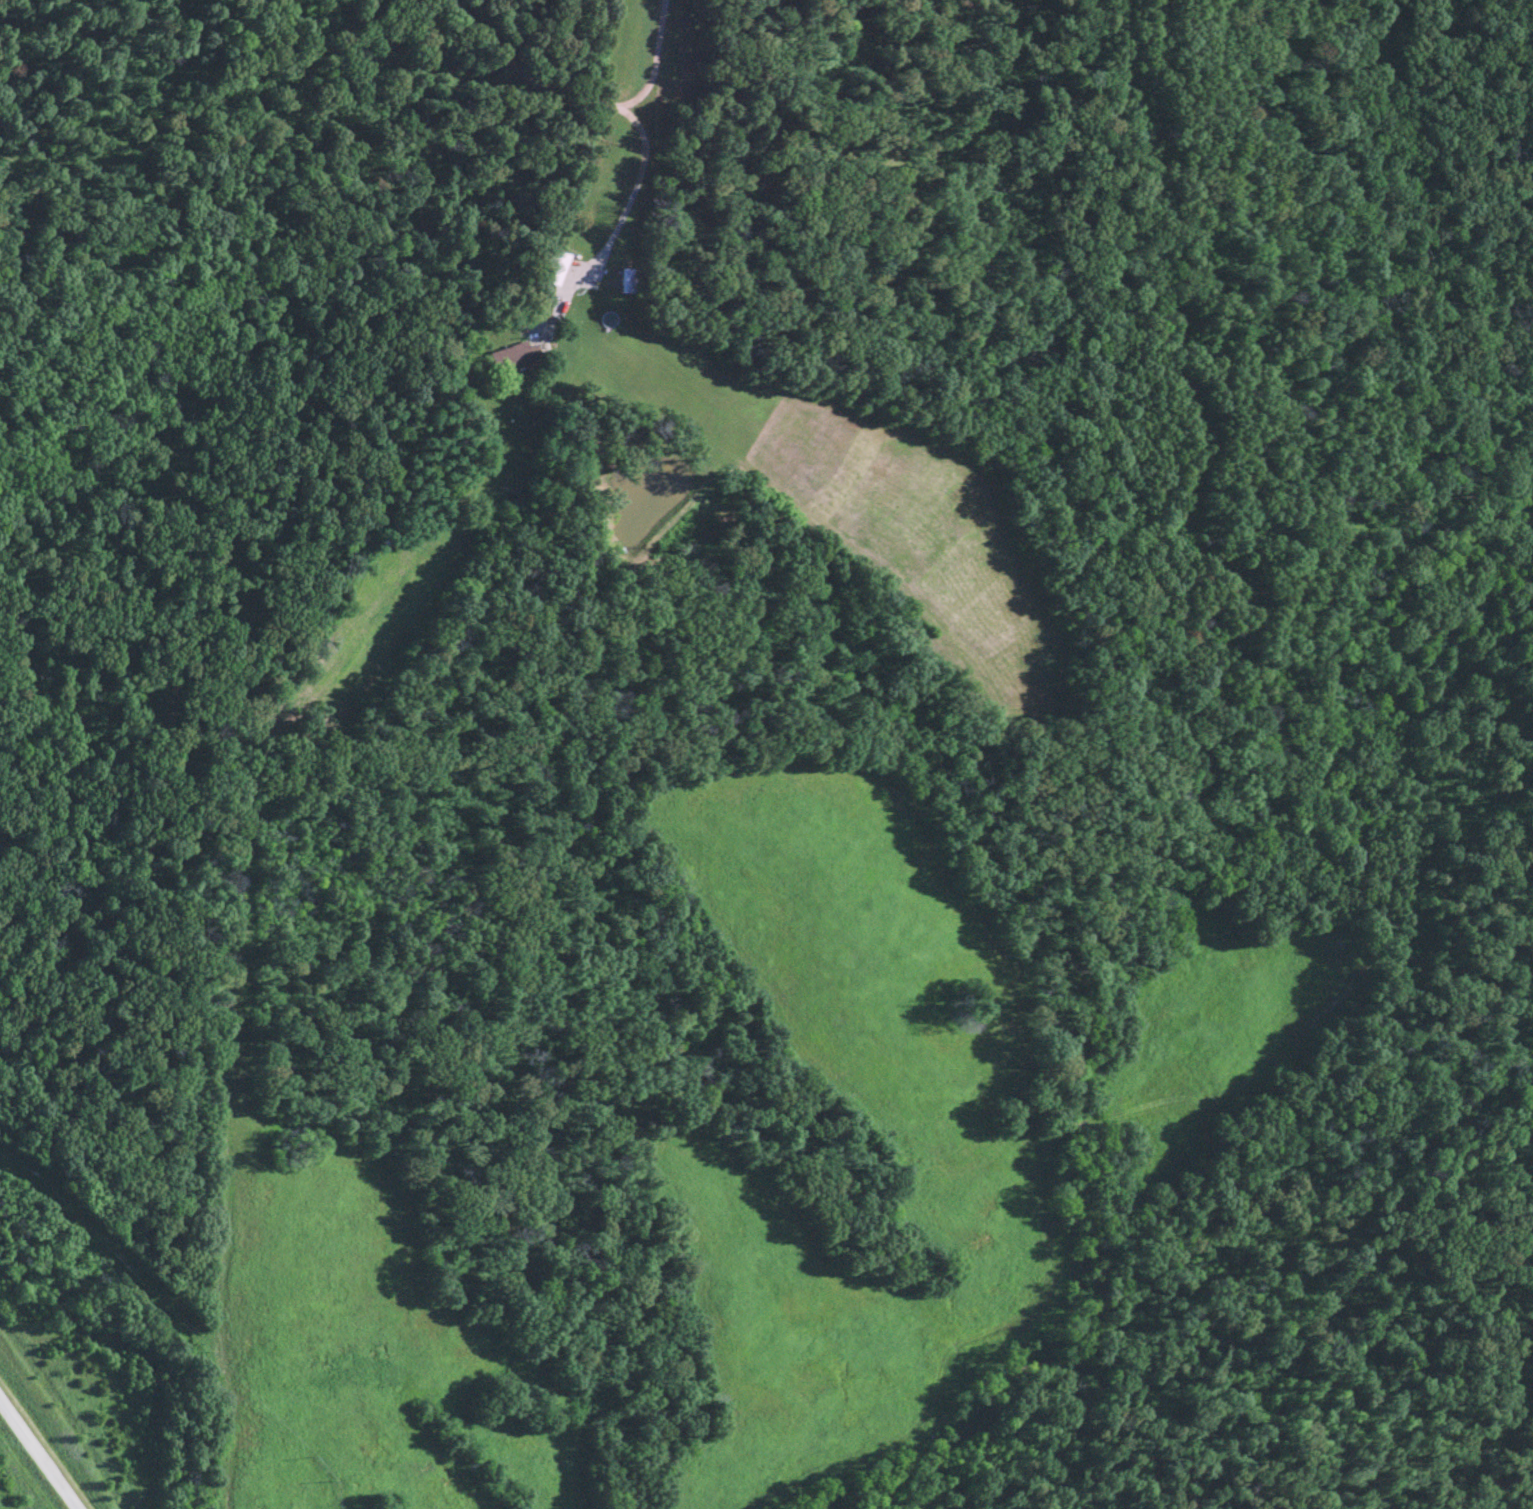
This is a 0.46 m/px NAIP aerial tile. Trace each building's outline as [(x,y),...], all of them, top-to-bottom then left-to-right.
[(556,286),(568,255),(549,247),(537,279),(556,286)] [(618,293),(637,293),(638,269),(619,268),(618,293)] [(490,352),(497,375),(533,364),(526,341),(490,352)]
